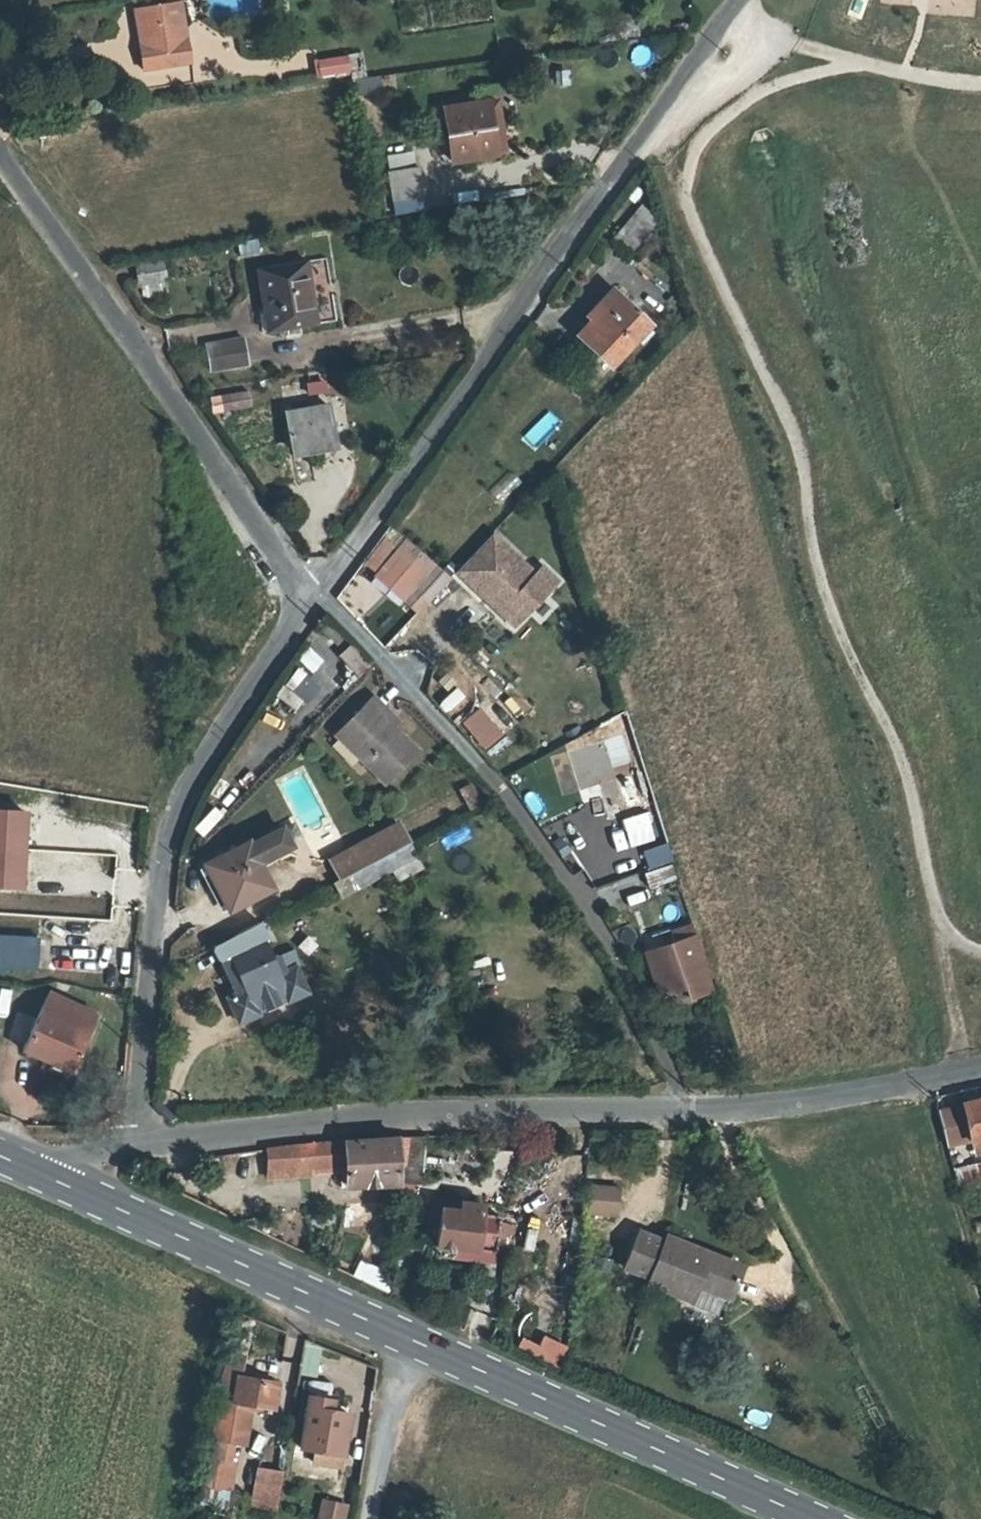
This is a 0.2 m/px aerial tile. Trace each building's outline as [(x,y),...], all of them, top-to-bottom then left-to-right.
[(158,2),(133,6),(143,70),(193,63),(189,35),(163,38),(158,2)] [(619,14),(619,37),(638,37),(639,14),(619,14)] [(356,54),(314,58),(315,76),(358,73),(356,54)] [(357,95),(383,90),(379,74),(354,79),(357,95)] [(491,106),(467,109),(470,129),(474,160),(498,155),(491,106)] [(470,129),(467,109),(437,113),(439,133),(470,129)] [(470,129),(439,133),(443,164),(474,160),(470,129)] [(415,151),(387,152),(388,165),(416,163),(415,151)] [(415,168),(385,172),(388,199),(418,194),(415,168)] [(635,189),(608,226),(626,238),(653,202),(635,189)] [(140,296),(167,293),(163,262),(136,265),(140,296)] [(303,265),(253,272),(264,338),(313,331),(303,265)] [(605,318),(586,338),(616,366),(651,329),(626,305),(610,321),(605,318)] [(243,344),(204,347),(207,375),(246,369),(243,344)] [(308,395),(326,392),(324,379),(306,382),(308,395)] [(222,389),(224,404),(251,401),(249,385),(222,389)] [(323,412),(283,418),(288,452),(328,446),(323,412)] [(500,501),(522,484),(512,472),(490,488),(500,501)] [(386,538),(365,561),(373,570),(395,546),(386,538)] [(498,541),(465,574),(490,599),(495,593),(499,596),(497,598),(505,606),(534,576),(498,541)] [(430,572),(403,545),(384,564),(411,591),(430,572)] [(411,591),(384,564),(373,575),(400,602),(411,591)] [(349,641),(340,651),(359,671),(369,661),(349,641)] [(295,660),(315,674),(326,659),(306,645),(295,660)] [(376,713),(382,707),(370,693),(331,728),(377,778),(409,749),(386,724),(376,713)] [(392,718),(382,707),(376,713),(386,724),(392,718)] [(479,707),(466,720),(490,744),(503,732),(479,707)] [(615,765),(598,772),(616,814),(633,805),(615,765)] [(473,802),(460,780),(450,786),(463,807),(473,802)] [(18,880),(21,805),(0,804),(0,878),(18,880)] [(274,819),(267,823),(278,846),(287,841),(274,819)] [(327,858),(337,877),(403,841),(392,822),(327,858)] [(278,846),(267,823),(200,859),(223,907),(267,884),(254,858),(278,846)] [(403,841),(337,877),(330,880),(338,896),(411,855),(403,841)] [(650,886),(676,878),(672,863),(645,871),(650,886)] [(209,947),(216,958),(224,954),(244,986),(236,991),(227,996),(234,1012),(239,1019),(254,1011),(255,1007),(282,993),(285,996),(303,987),(292,962),(285,965),(277,952),(269,955),(260,940),(266,937),(257,920),(209,947)] [(693,928),(674,935),(679,946),(677,946),(692,981),(696,979),(700,990),(712,986),(693,928)] [(37,969),(37,934),(0,934),(0,968),(37,969)] [(649,958),(659,982),(663,992),(692,981),(677,946),(649,958)] [(216,958),(236,991),(244,986),(224,954),(216,958)] [(12,989),(0,988),(0,1015),(9,1016),(12,989)] [(54,990),(27,1043),(71,1067),(97,1012),(54,990)] [(956,1119),(958,1128),(969,1125),(972,1139),(980,1136),(980,1083),(978,1083),(980,1096),(963,1100),(964,1105),(967,1118),(956,1119)] [(954,1107),(956,1119),(967,1118),(964,1105),(954,1107)] [(407,1169),(424,1173),(434,1130),(415,1130),(407,1169)] [(322,1138),(323,1165),(351,1161),(352,1179),(402,1176),(398,1132),(322,1138)] [(323,1165),(322,1138),(253,1155),(258,1185),(318,1182),(323,1165)] [(616,1184),(587,1181),(584,1211),(613,1214),(616,1184)] [(443,1240),(442,1248),(453,1249),(455,1241),(495,1246),(499,1210),(479,1207),(480,1200),(460,1197),(458,1205),(443,1203),(438,1238),(443,1240)] [(623,1266),(648,1277),(647,1281),(677,1294),(683,1280),(724,1297),(727,1299),(741,1268),(665,1238),(664,1242),(639,1231),(623,1266)] [(359,1259),(352,1275),(387,1290),(394,1274),(359,1259)] [(716,1315),(724,1297),(683,1280),(677,1294),(690,1299),(688,1303),(716,1315)] [(561,1362),(567,1341),(543,1334),(541,1341),(520,1335),(516,1348),(561,1362)] [(267,1388),(217,1380),(213,1399),(227,1401),(226,1406),(264,1412),(267,1388)] [(320,1399),(298,1397),(291,1448),(333,1455),(339,1413),(318,1411),(320,1399)] [(278,1508),(284,1470),(256,1466),(251,1504),(278,1508)] [(320,1504),(318,1518),(341,1518),(342,1507),(320,1504)]
